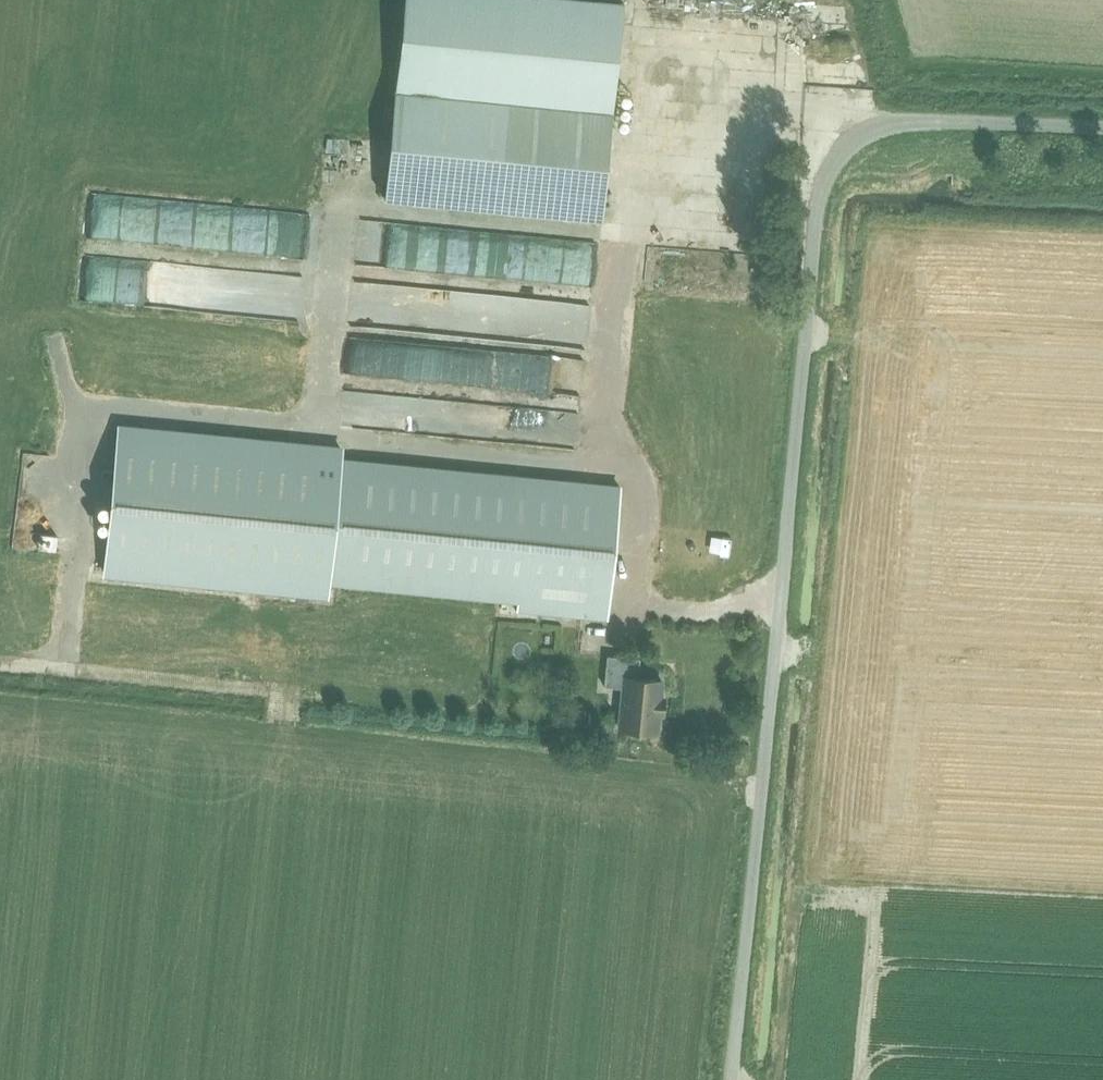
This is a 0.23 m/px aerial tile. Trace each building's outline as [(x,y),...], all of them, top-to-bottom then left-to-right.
[(623,2),(601,0),(404,0),(384,198),(602,219),(623,2)] [(563,272),(562,281),(588,282),(588,273),(563,272)] [(575,301),(418,288),(414,336),(572,349),(575,301)] [(338,372),(570,395),(573,357),(342,335),(338,372)] [(571,415),(523,407),(518,437),(566,445),(571,415)] [(123,429),(109,571),(326,594),(327,582),(517,602),(516,611),(606,619),(619,486),(339,459),(340,450),(123,429)] [(473,652),(477,626),(464,624),(460,650),(473,652)] [(624,687),(620,728),(631,729),(633,733),(643,734),(646,730),(657,731),(658,714),(662,714),(664,698),(660,698),(662,680),(638,678),(640,658),(607,655),(604,685),(624,687)]
